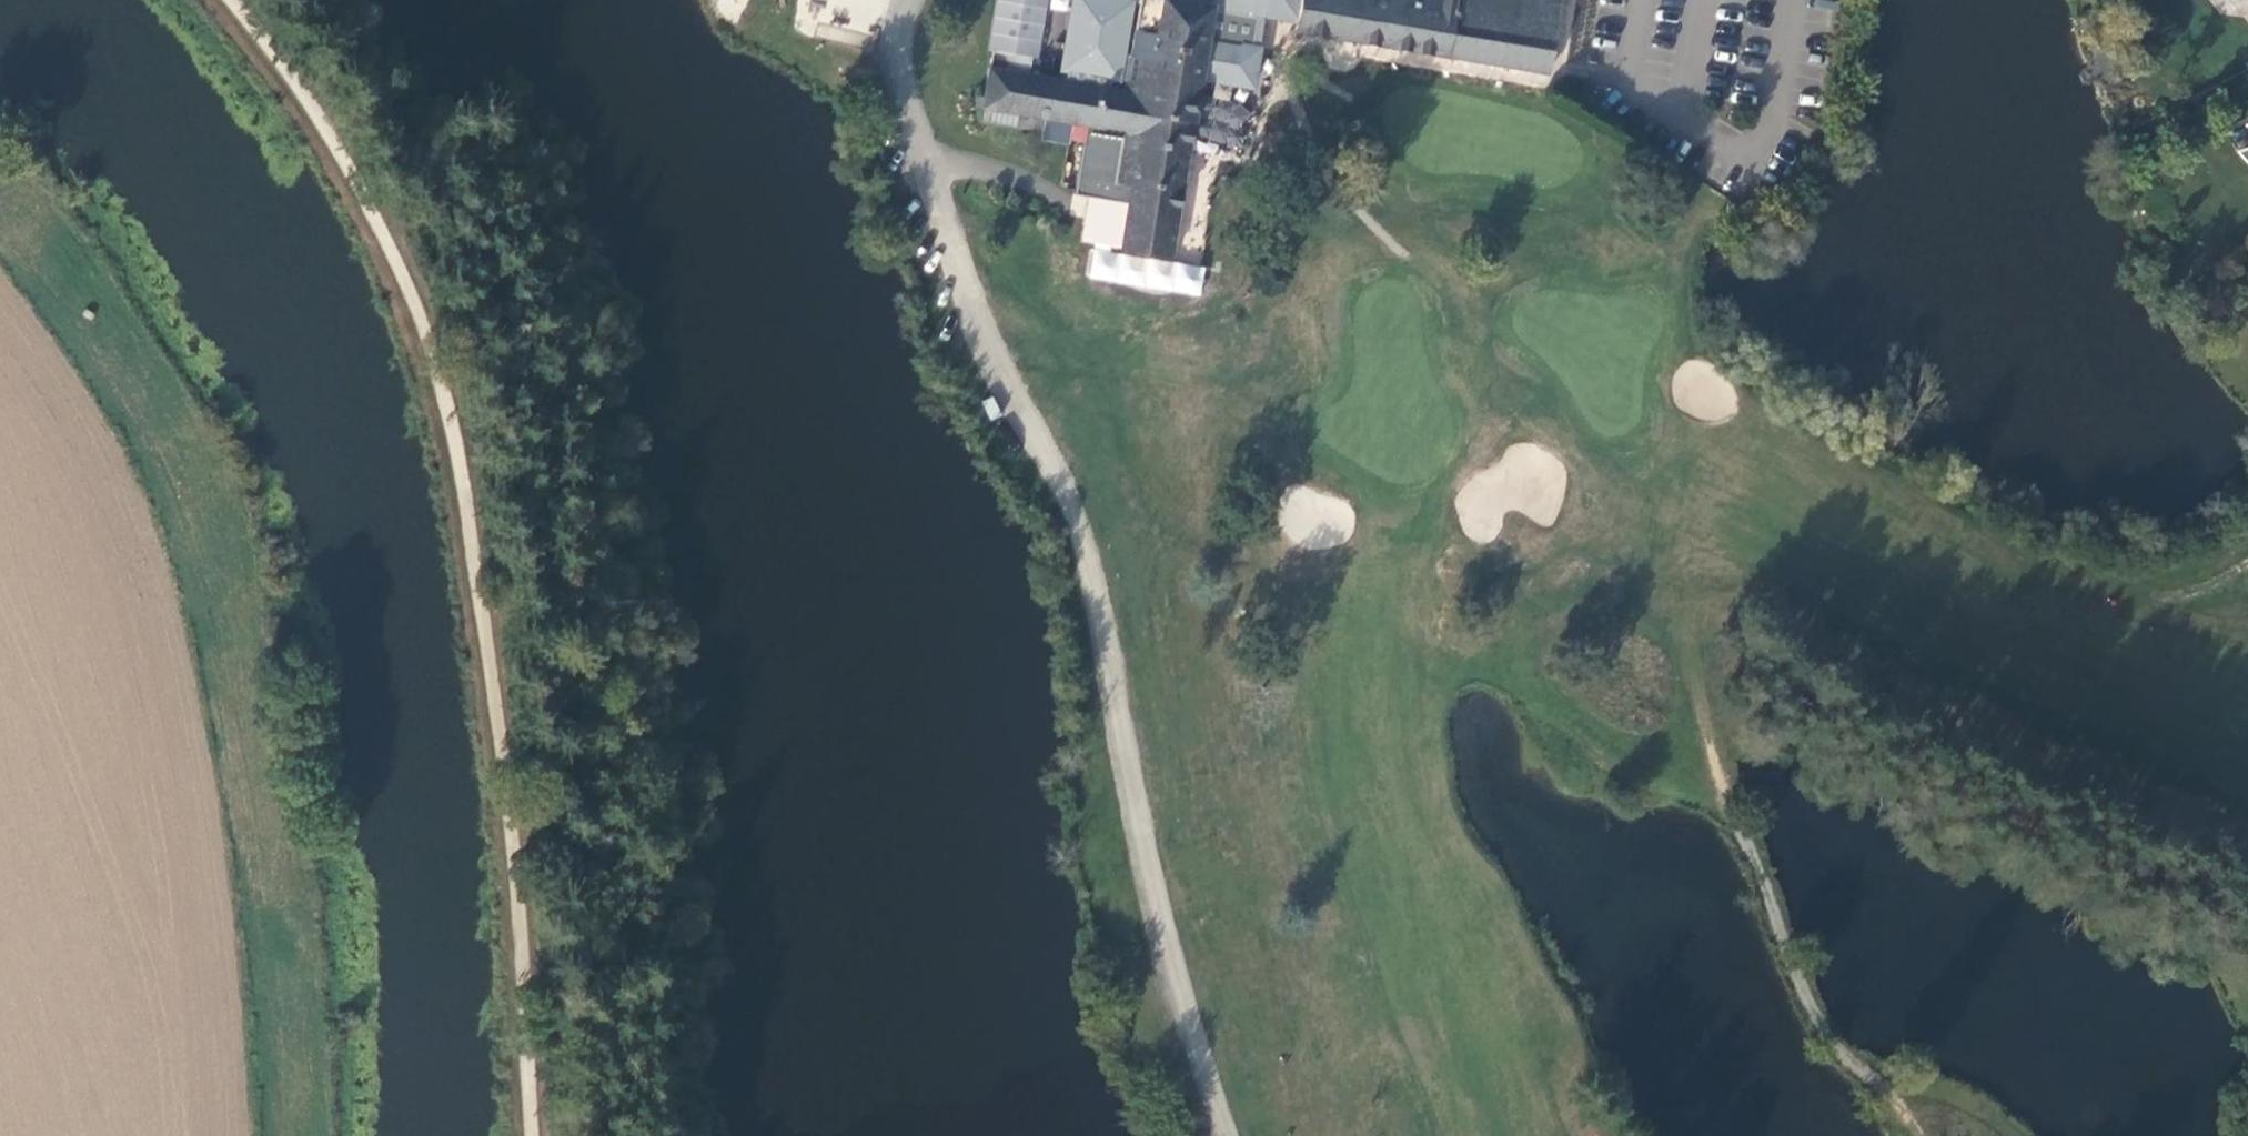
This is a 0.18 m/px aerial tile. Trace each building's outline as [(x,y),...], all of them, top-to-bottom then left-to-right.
[(1257,15),(1264,16),(1266,0),(1140,0),(1125,90),(988,67),(981,108),(1084,125),(1073,195),(1127,204),(1119,250),(1169,259),(1199,78),(1252,87),(1258,48),(1252,46),(1257,15)] [(1300,0),(1266,0),(1264,16),(1297,21),(1300,0)] [(1547,73),(1559,0),(1300,0),(1297,21),(1295,30),(1547,73)] [(1838,1),(1830,0),(1811,0),(1809,13),(1835,17),(1838,1)] [(1212,102),(1209,136),(1242,139),(1245,105),(1212,102)]
